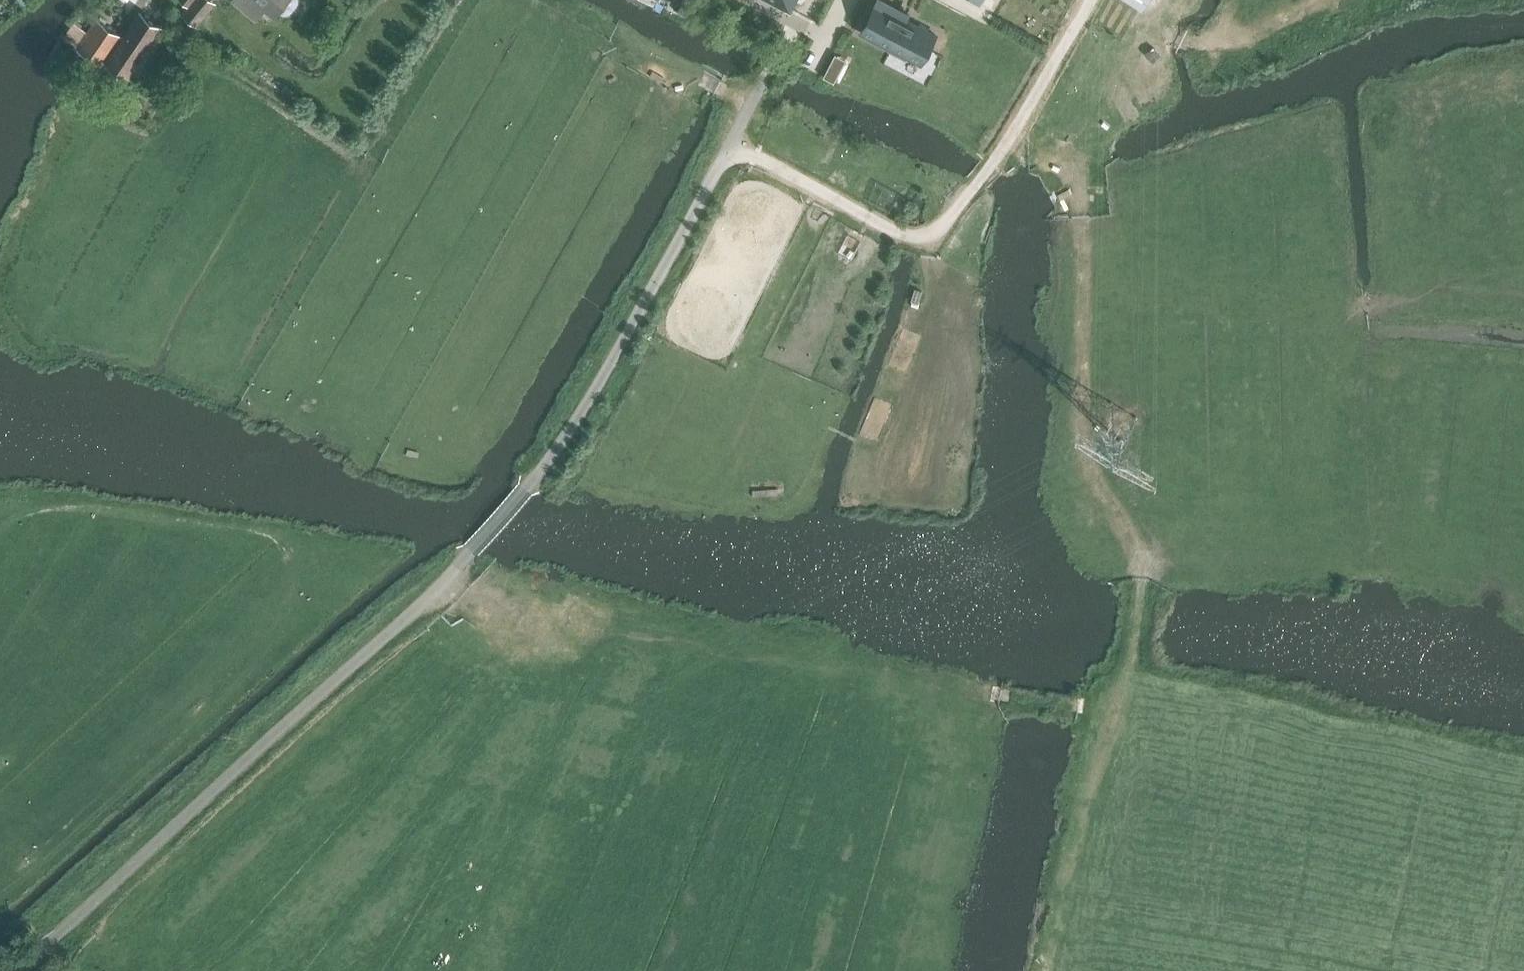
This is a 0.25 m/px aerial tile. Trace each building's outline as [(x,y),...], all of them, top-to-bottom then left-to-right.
[(196,25),(214,2),(211,0),(181,0),(188,5),(181,13),(196,25)] [(256,20),(265,10),(274,17),(279,11),(284,14),(289,14),(292,12),(298,5),(299,1),(299,0),(232,0),(256,20)] [(677,12),(688,17),(696,0),(683,0),(677,12)] [(791,10),(796,0),(772,0),(791,10)] [(865,24),(882,33),(878,40),(909,56),(916,43),(928,50),(936,34),(906,19),(909,13),(884,0),(877,0),(865,24)] [(141,10),(124,35),(117,45),(139,60),(163,25),(141,10)] [(107,61),(128,76),(139,60),(117,45),(124,35),(97,17),(87,31),(74,21),(64,35),(78,45),(76,47),(103,66),(107,61)]
